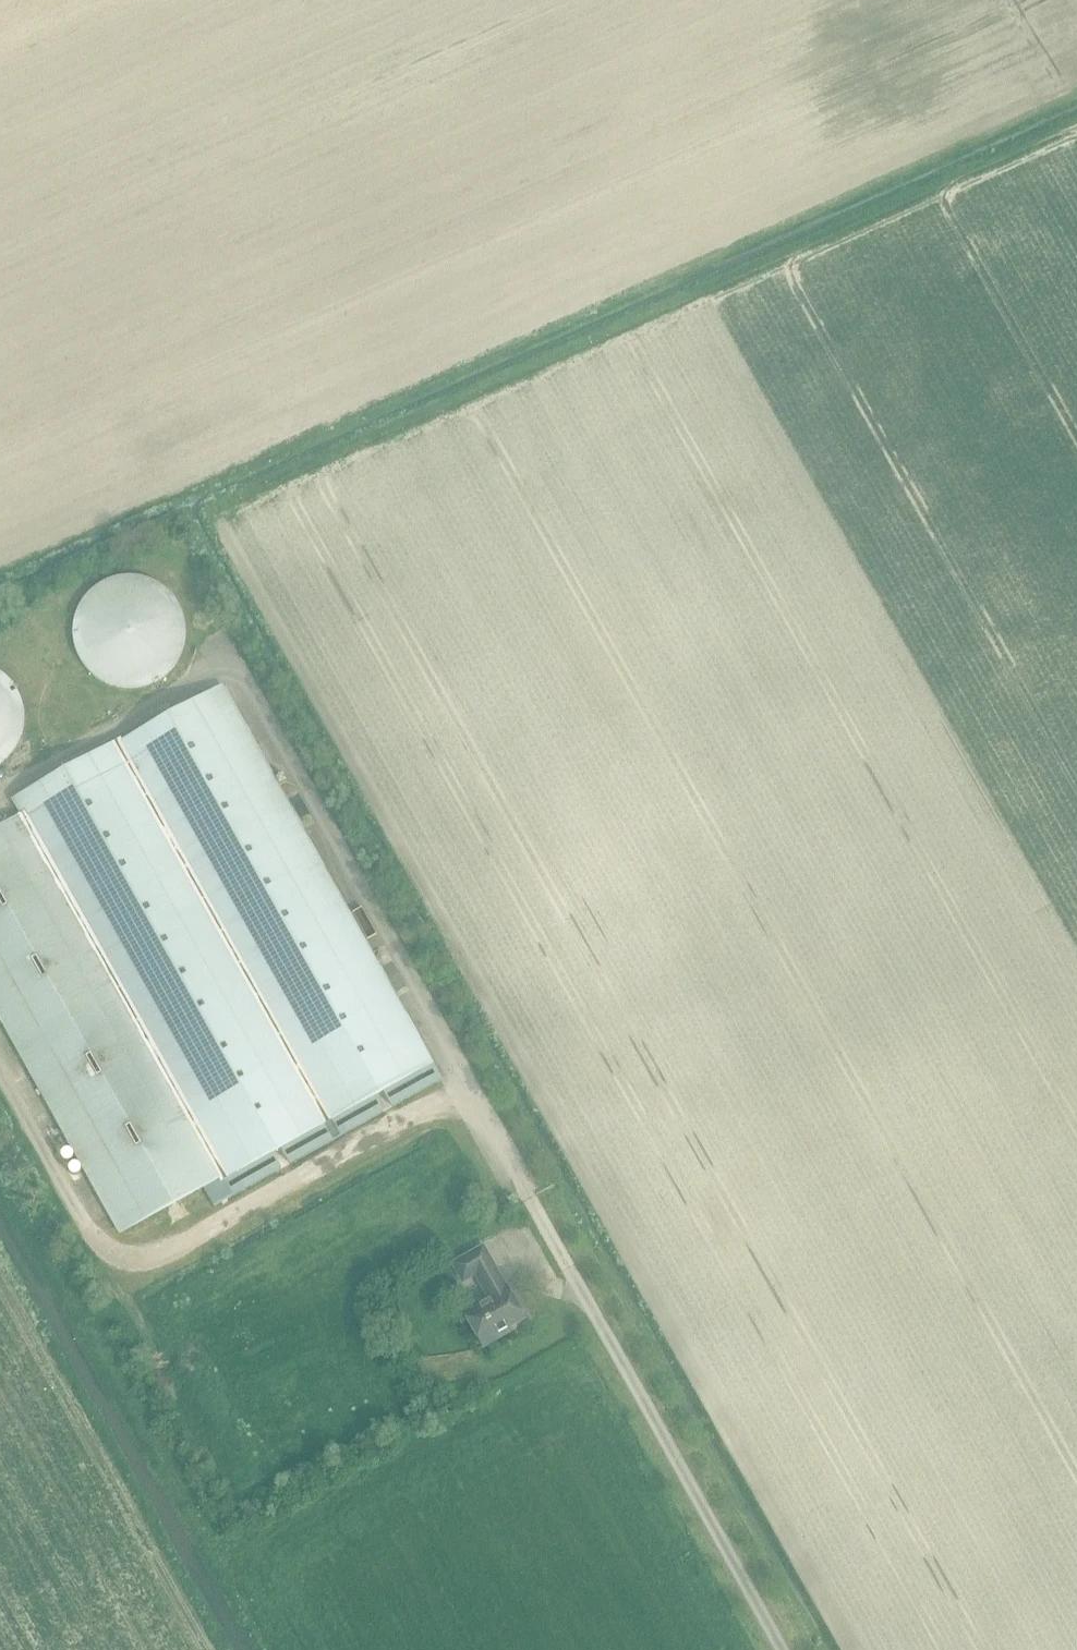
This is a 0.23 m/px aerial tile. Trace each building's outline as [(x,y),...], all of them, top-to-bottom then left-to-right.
[(80,653),(81,657),(83,662),(85,666),(88,670),(90,674),(94,677),(97,681),(101,684),(105,686),(109,689),(114,691),(118,692),(123,693),(128,694),(132,694),(137,694),(142,693),(147,692),(151,691),(156,689),(160,687),(164,684),(168,681),(171,678),(175,674),(177,670),(180,666),(182,662),(184,658),(185,653),(186,648),(187,644),(187,639),(187,637),(187,634),(186,629),(186,627),(185,625),(183,620),(183,618),(182,616),(179,611),(177,607),(174,604),(172,601),(171,600),(167,597),(165,595),(163,594),(159,591),(158,591),(155,589),(151,587),(146,586),(142,585),(137,584),(132,584),(127,584),(123,585),(118,586),(114,587),(109,589),(105,591),(101,594),(97,597),(94,600),(91,604),(88,607),(85,611),(83,616),(81,620),(80,624),(79,629),(78,634),(78,639),(78,643),(79,648),(80,653)] [(20,743),(21,741),(22,738),(23,734),(24,732),(24,730),(25,727),(26,723),(26,719),(26,717),(25,713),(25,709),(24,707),(24,703),(23,702),(22,698),(21,696),(19,693),(18,691),(17,689),(15,686),(14,685),(11,682),(9,679),(7,678),(3,674),(0,672),(0,766),(1,765),(6,761),(9,759),(12,756),(15,751),(16,750),(18,747),(20,743)] [(103,715),(103,709),(103,704),(101,699),(99,694),(96,690),(92,687),(87,684),(82,682),(77,682),(71,682),(66,683),(62,685),(57,689),(54,693),(51,697),(49,703),(48,708),(49,713),(50,719),(52,723),(55,728),(63,733),(68,735),(73,737),(78,737),(84,735),(90,732),(94,730),(97,726),(101,720),(103,715)] [(377,968),(221,689),(15,804),(22,816),(0,828),(0,1015),(120,1230),(428,1059),(389,990),(404,982),(392,960),(377,968)] [(515,1285),(511,1288),(485,1241),(453,1260),(464,1281),(477,1274),(489,1295),(463,1309),(484,1346),(516,1328),(513,1324),(531,1314),(515,1285)]
